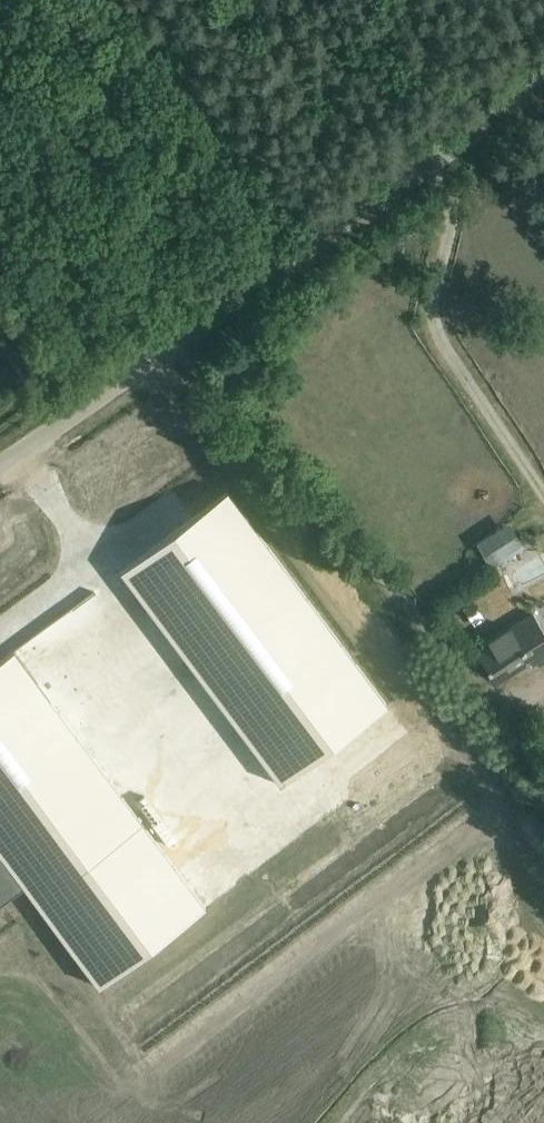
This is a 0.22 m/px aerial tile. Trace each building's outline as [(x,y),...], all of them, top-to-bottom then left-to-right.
[(103,465),(115,459),(101,434),(89,440),(103,465)] [(385,706),(232,485),(122,561),(275,782),(385,706)] [(491,571),(525,550),(508,525),(477,548),(491,571)] [(81,563),(87,576),(114,561),(107,548),(81,563)] [(487,621),(475,602),(464,610),(475,628),(487,621)] [(476,651),(498,686),(532,664),(537,671),(543,666),(543,631),(535,615),(476,651)] [(28,887),(97,985),(208,908),(153,830),(152,831),(20,642),(0,656),(0,907),(28,887)]
